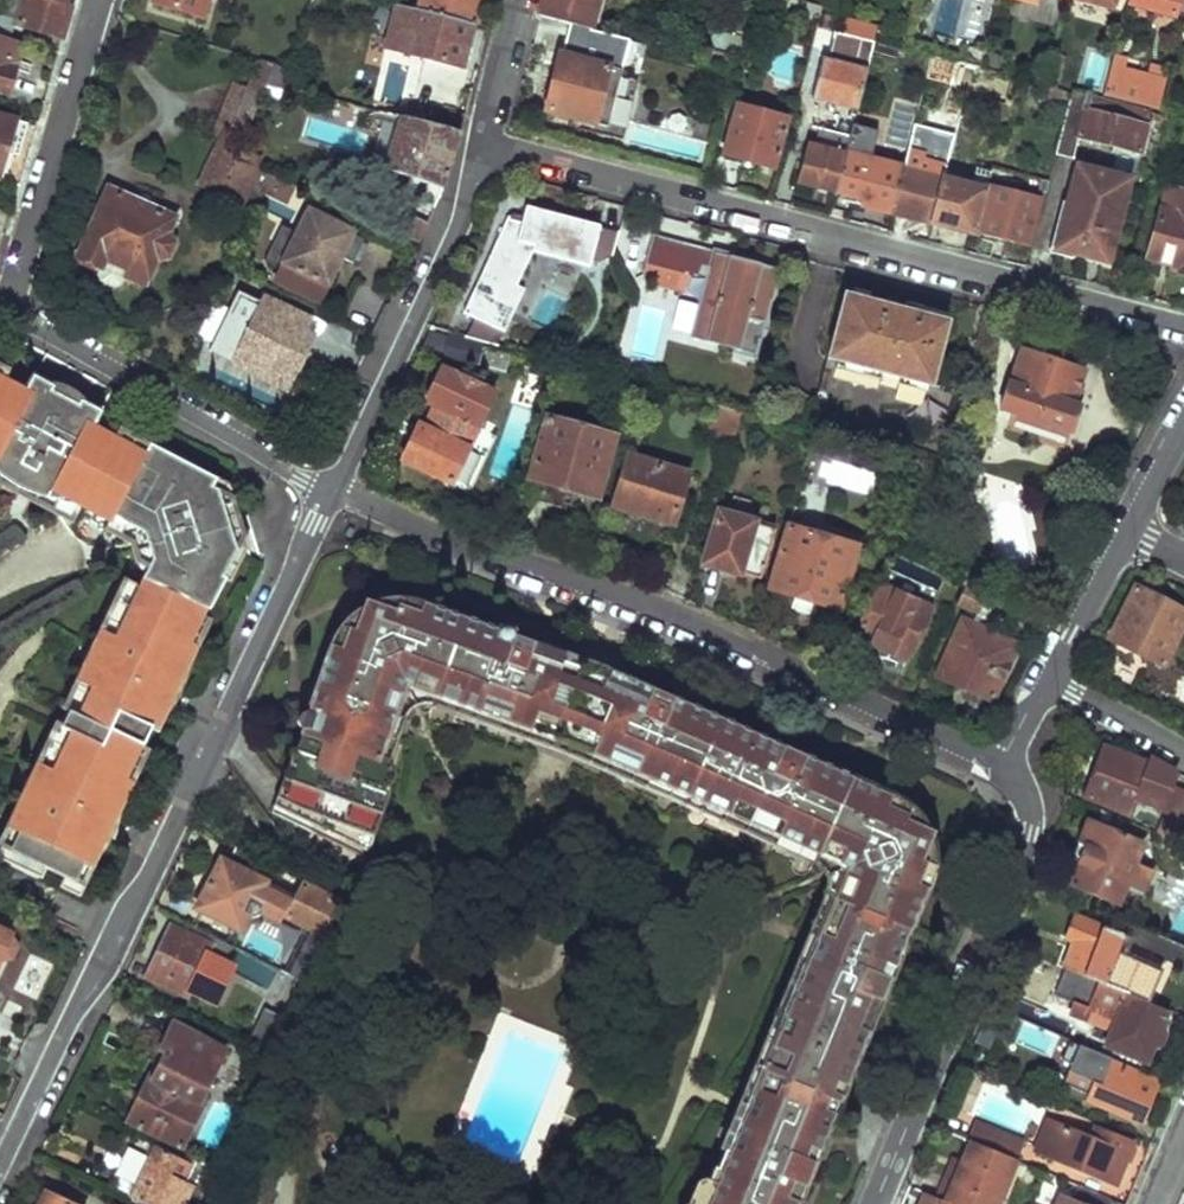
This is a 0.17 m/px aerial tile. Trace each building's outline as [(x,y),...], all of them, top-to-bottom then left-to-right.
[(16,13),(10,12),(7,21),(63,37),(72,6),(63,3),(64,0),(20,0),(16,13)] [(202,12),(205,0),(157,0),(202,12)] [(398,6),(473,26),(480,0),(400,0),(398,6)] [(538,17),(569,25),(590,30),(598,0),(542,0),(538,17)] [(783,18),(787,18),(815,25),(820,6),(796,0),(787,0),(783,18)] [(732,4),(727,25),(760,33),(765,13),(732,4)] [(396,5),(384,46),(461,70),(473,26),(398,6),(396,5)] [(876,25),(841,16),(838,31),(873,40),(876,25)] [(560,53),(546,111),(607,125),(628,40),(590,30),(569,25),(562,53),(560,53)] [(0,36),(0,91),(7,93),(24,44),(0,36)] [(1054,52),(1049,72),(1060,75),(1065,55),(1054,52)] [(258,55),(248,85),(261,89),(265,77),(272,59),(258,55)] [(272,59),(265,77),(286,83),(291,64),(272,59)] [(955,61),(949,82),(972,88),(977,66),(955,61)] [(825,65),(816,100),(860,111),(871,70),(840,63),(839,69),(825,65)] [(1169,80),(1120,67),(1112,65),(1104,94),(1161,109),(1169,80)] [(265,77),(261,89),(289,97),(293,85),(286,83),(265,77)] [(211,131),(221,135),(223,128),(244,134),(261,89),(248,85),(231,79),(211,131)] [(1056,91),(1032,84),(1028,96),(1052,102),(1056,91)] [(1076,87),(1059,156),(1075,160),(1081,138),(1141,153),(1148,125),(1145,125),(1148,111),(1094,96),(1095,92),(1076,87)] [(739,107),(724,154),(775,167),(788,121),(739,107)] [(434,108),(430,125),(459,134),(463,116),(434,108)] [(18,120),(0,115),(0,175),(18,120)] [(403,117),(387,167),(445,188),(459,134),(430,125),(403,117)] [(221,135),(204,181),(247,200),(250,194),(259,199),(264,189),(272,171),(261,166),(237,154),(240,146),(244,134),(223,128),(221,135)] [(810,144),(800,181),(838,191),(848,153),(852,138),(821,129),(817,146),(810,144)] [(240,146),(237,154),(261,166),(264,158),(240,146)] [(848,153),(838,191),(866,198),(865,206),(893,213),(905,167),(848,153)] [(905,167),(893,213),(938,223),(950,177),(913,169),(916,157),(908,154),(905,167)] [(1081,169),(1061,249),(1112,263),(1132,182),(1081,169)] [(272,171),(264,189),(290,201),(298,184),(272,171)] [(950,177),(938,223),(979,234),(990,187),(993,176),(983,173),(981,185),(950,177)] [(1043,200),(990,187),(979,234),(1032,246),(1043,200)] [(105,189),(75,254),(100,266),(103,258),(128,270),(128,273),(145,279),(153,260),(165,259),(172,244),(170,236),(166,234),(173,220),(105,189)] [(1149,257),(1182,266),(1180,273),(1183,274),(1183,195),(1166,191),(1149,257)] [(615,229),(522,205),(517,221),(503,218),(464,311),(508,324),(528,281),(520,277),(535,246),(591,261),(592,260),(598,262),(611,252),(615,229)] [(396,207),(386,228),(418,243),(428,224),(396,207)] [(310,208),(285,263),(279,260),(277,267),(281,269),(275,282),(319,303),(353,231),(310,208)] [(684,289),(689,273),(706,277),(691,337),(755,355),(777,266),(654,233),(644,271),(648,280),(684,289)] [(844,293),(814,398),(917,428),(945,322),(844,293)] [(263,297),(244,336),(233,331),(221,354),(232,359),(232,363),(287,389),(320,321),(298,309),(296,313),(263,297)] [(455,353),(459,336),(429,329),(422,345),(455,353)] [(520,352),(459,336),(455,353),(454,356),(515,372),(520,352)] [(1004,382),(996,408),(1071,432),(1080,404),(1073,402),(1084,369),(1021,350),(1010,384),(1004,382)] [(553,376),(557,361),(536,356),(532,370),(553,376)] [(68,521),(77,504),(80,506),(84,500),(114,515),(112,518),(115,519),(108,533),(130,545),(142,579),(144,581),(136,598),(120,590),(64,709),(79,717),(71,734),(56,726),(0,841),(0,847),(10,851),(75,882),(84,864),(92,868),(101,850),(95,847),(97,842),(103,845),(114,822),(108,819),(111,814),(116,817),(133,782),(138,771),(129,767),(139,746),(143,747),(150,729),(157,732),(168,710),(155,704),(158,698),(170,704),(181,681),(173,677),(176,671),(184,675),(197,647),(209,623),(200,619),(205,609),(209,611),(226,580),(228,581),(244,549),(240,533),(231,535),(223,509),(231,506),(225,485),(216,480),(193,468),(195,464),(170,450),(168,455),(150,446),(145,454),(134,448),(138,440),(120,430),(115,438),(113,444),(90,432),(101,413),(81,402),(82,400),(54,386),(53,387),(33,377),(23,396),(0,385),(4,379),(8,371),(0,366),(0,485),(68,521)] [(418,429),(402,460),(450,483),(494,393),(446,368),(429,402),(435,406),(423,431),(418,429)] [(743,409),(716,402),(707,438),(732,446),(743,409)] [(548,417),(530,476),(598,497),(615,441),(548,417)] [(637,457),(620,504),(677,522),(693,475),(637,457)] [(721,518),(706,567),(756,583),(772,533),(721,518)] [(791,526),(770,589),(837,609),(854,545),(791,526)] [(882,585),(856,638),(907,659),(931,607),(882,585)] [(966,585),(958,603),(982,615),(991,597),(966,585)] [(1107,639),(1161,667),(1183,621),(1183,613),(1134,587),(1107,639)] [(643,692),(639,691),(635,690),(633,691),(628,693),(627,694),(617,720),(546,691),(558,666),(560,661),(560,659),(559,655),(558,651),(557,649),(555,646),(499,627),(496,626),(494,627),(491,628),(490,630),(417,605),(411,603),(401,602),(398,602),(397,603),(391,617),(386,612),(381,609),(378,607),(374,607),(366,608),(359,613),(357,617),(354,626),(354,631),(356,635),(341,630),(333,644),(328,656),(325,662),(315,692),(326,697),(321,710),(310,706),(277,803),(325,820),(321,834),(367,851),(375,828),(375,825),(374,823),(372,820),(368,817),(387,764),(385,760),(394,731),(380,726),(396,678),(453,698),(451,705),(528,732),(536,714),(613,744),(605,763),(673,792),(676,784),(705,795),(701,804),(799,846),(802,839),(858,863),(813,971),(805,968),(778,1031),(786,1035),(750,1119),(744,1116),(728,1153),(720,1150),(712,1169),(708,1167),(692,1203),(791,1203),(809,1163),(797,1158),(810,1128),(821,1133),(887,975),(877,971),(884,955),(894,959),(923,889),(928,863),(915,858),(921,845),(925,843),(928,839),(928,836),(928,832),(927,830),(924,826),(919,824),(916,824),(912,826),(900,821),(904,810),(893,802),(878,793),(808,763),(803,776),(790,770),(791,766),(791,759),(790,754),(643,692)] [(964,620),(938,675),(991,700),(1017,644),(964,620)] [(627,694),(558,666),(546,691),(617,720),(627,694)] [(326,697),(315,692),(310,706),(321,710),(326,697)] [(613,744),(536,714),(528,732),(605,763),(613,744)] [(1148,762),(1103,745),(1084,793),(1129,812),(1143,772),(1148,762)] [(808,763),(790,754),(791,759),(791,766),(790,770),(803,776),(808,763)] [(1174,770),(1150,756),(1148,762),(1143,772),(1165,785),(1174,770)] [(325,820),(277,803),(271,817),(362,865),(367,851),(321,834),(325,820)] [(1157,831),(1176,839),(1183,819),(1183,810),(1169,803),(1157,831)] [(1176,839),(1183,843),(1183,819),(1176,839)] [(1089,820),(1064,880),(1117,901),(1125,882),(1141,888),(1148,870),(1132,863),(1141,842),(1089,820)] [(281,876),(233,851),(224,869),(233,873),(226,885),(213,879),(204,897),(210,900),(203,914),(236,930),(242,918),(249,922),(251,917),(255,920),(257,919),(259,920),(260,916),(263,918),(266,912),(307,933),(321,940),(336,908),(280,879),(281,876)] [(1074,916),(1065,937),(1072,941),(1063,965),(1065,966),(1144,999),(1156,969),(1114,951),(1121,936),(1074,916)] [(1127,921),(1121,936),(1163,953),(1169,938),(1127,921)] [(228,950),(213,942),(209,950),(168,929),(143,980),(185,1001),(196,978),(210,986),(228,950)] [(8,958),(11,951),(5,935),(0,932),(0,959),(8,958)] [(307,933),(284,980),(302,989),(324,942),(321,940),(307,933)] [(1169,938),(1163,953),(1162,956),(1181,964),(1179,969),(1183,971),(1183,944),(1169,938)] [(241,954),(234,970),(269,985),(276,969),(241,954)] [(894,959),(884,955),(877,971),(887,975),(894,959)] [(1065,966),(1054,992),(1088,1006),(1094,1020),(1111,1027),(1104,1043),(1147,1061),(1168,1009),(1144,999),(1065,966)] [(200,1106),(225,1056),(173,1030),(159,1057),(164,1060),(166,1056),(191,1069),(190,1072),(200,1077),(188,1099),(200,1106)] [(1065,1036),(1054,1066),(1075,1075),(1079,1066),(1096,1074),(1086,1097),(1134,1117),(1140,1103),(1147,1105),(1157,1080),(1108,1060),(1111,1055),(1065,1036)] [(147,1082),(128,1123),(180,1150),(203,1107),(200,1106),(188,1099),(200,1077),(190,1072),(191,1069),(166,1056),(152,1084),(147,1082)] [(1025,1142),(973,1121),(966,1139),(968,1140),(1018,1160),(1025,1142)] [(810,1128),(797,1158),(809,1163),(821,1133),(810,1128)] [(1061,1130),(1050,1155),(1059,1159),(1070,1134),(1061,1130)] [(1070,1134),(1059,1159),(1110,1179),(1126,1143),(1096,1131),(1092,1144),(1070,1134)] [(1043,1171),(1018,1160),(968,1140),(958,1163),(950,1180),(943,1177),(935,1196),(953,1203),(1031,1203),(1043,1171)] [(155,1150),(148,1162),(127,1152),(114,1179),(134,1189),(128,1202),(132,1203),(186,1203),(192,1192),(186,1189),(195,1171),(193,1170),(155,1150)] [(943,1177),(950,1180),(958,1163),(951,1160),(943,1177)] [(213,1173),(196,1164),(193,1170),(195,1171),(186,1189),(192,1192),(186,1203),(198,1203),(209,1182),(213,1173)] [(1056,1203),(1110,1203),(1112,1199),(1077,1184),(1070,1201),(1059,1196),(1056,1203)] [(918,1203),(953,1203),(935,1196),(923,1191),(918,1203)]
